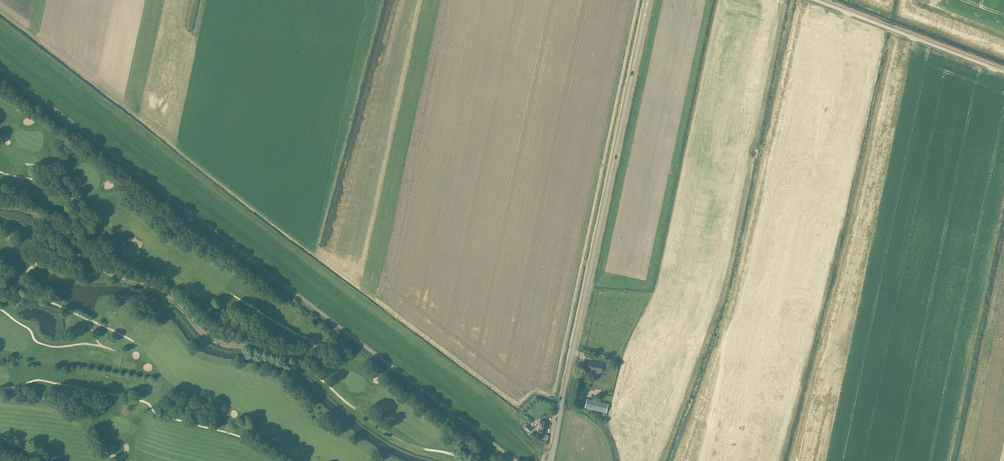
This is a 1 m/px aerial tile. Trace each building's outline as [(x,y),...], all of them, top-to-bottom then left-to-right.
[(600,374),(603,365),(590,362),(587,371),(600,374)] [(613,382),(592,377),(590,386),(610,391),(613,382)] [(608,403),(587,398),(585,408),(605,413),(608,403)] [(548,421),(539,420),(537,431),(546,433),(548,421)]
